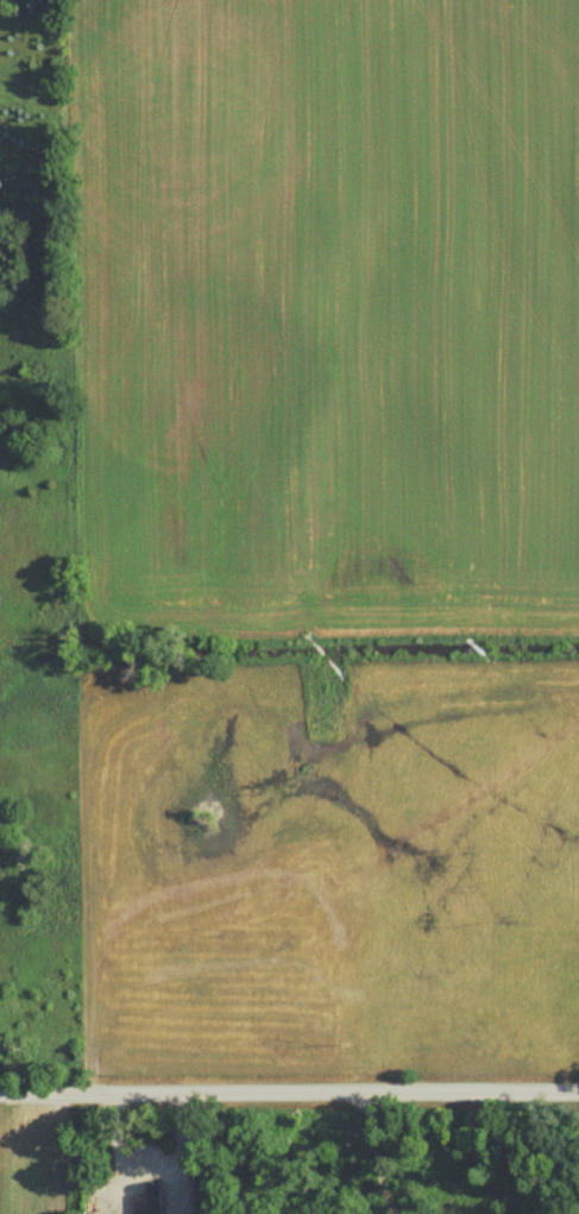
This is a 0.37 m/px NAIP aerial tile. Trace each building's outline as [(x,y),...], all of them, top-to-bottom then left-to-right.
[(165,1184),(151,1184),(151,1197),(138,1197),(139,1213),(166,1213),(165,1184)]
